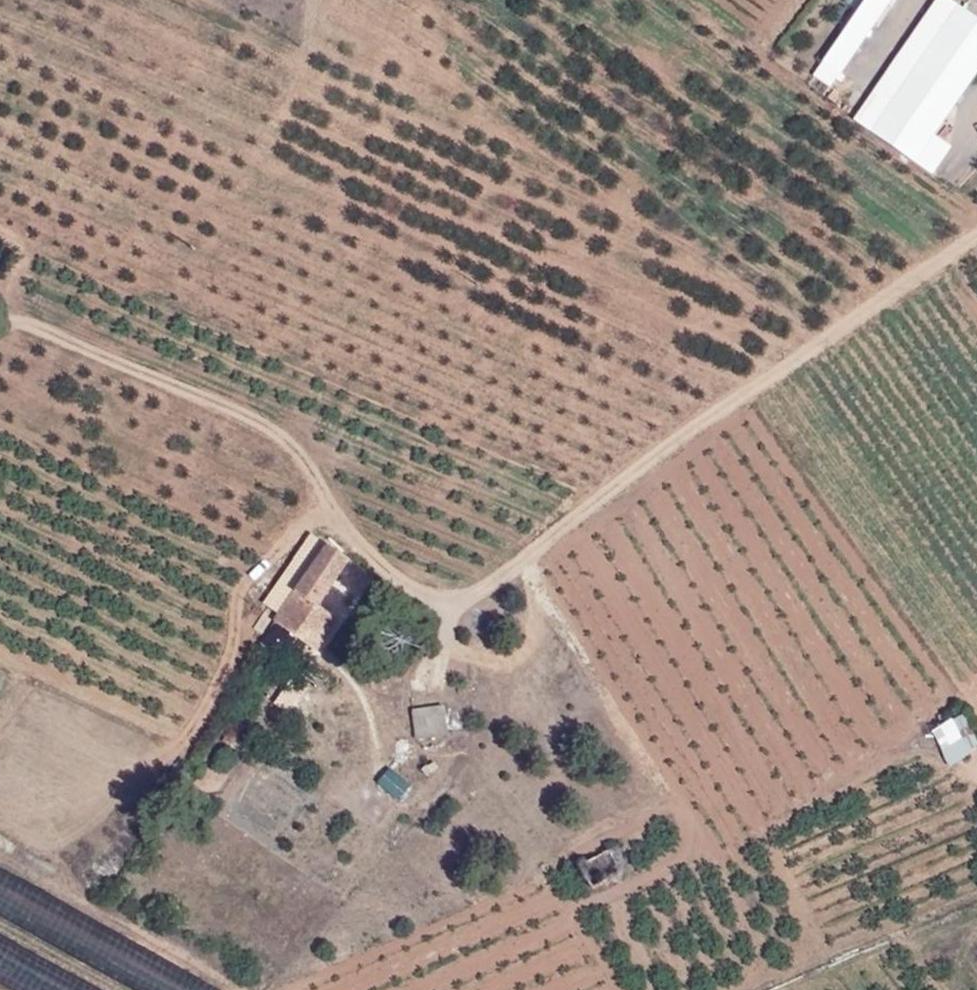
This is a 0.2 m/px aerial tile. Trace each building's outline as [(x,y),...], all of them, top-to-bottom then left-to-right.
[(893,0),(847,0),(860,8),(818,75),(837,88),(893,0)] [(962,7),(952,0),(943,0),(861,120),(877,131),(962,7)] [(962,7),(877,131),(920,160),(937,135),(976,77),(976,17),(962,7)] [(920,160),(936,172),(953,147),(937,135),(920,160)] [(260,608),(277,618),(321,556),(305,545),(260,608)] [(277,618),(276,621),(316,650),(338,619),(331,614),(317,605),(349,559),(328,546),(321,556),(277,618)] [(331,614),(360,568),(349,559),(317,605),(331,614)] [(416,707),(418,736),(451,733),(448,705),(416,707)] [(953,719),(966,751),(976,747),(976,740),(965,713),(953,719)] [(434,761),(421,769),(427,776),(438,769),(434,761)] [(382,768),(377,775),(385,782),(391,776),(382,768)]
